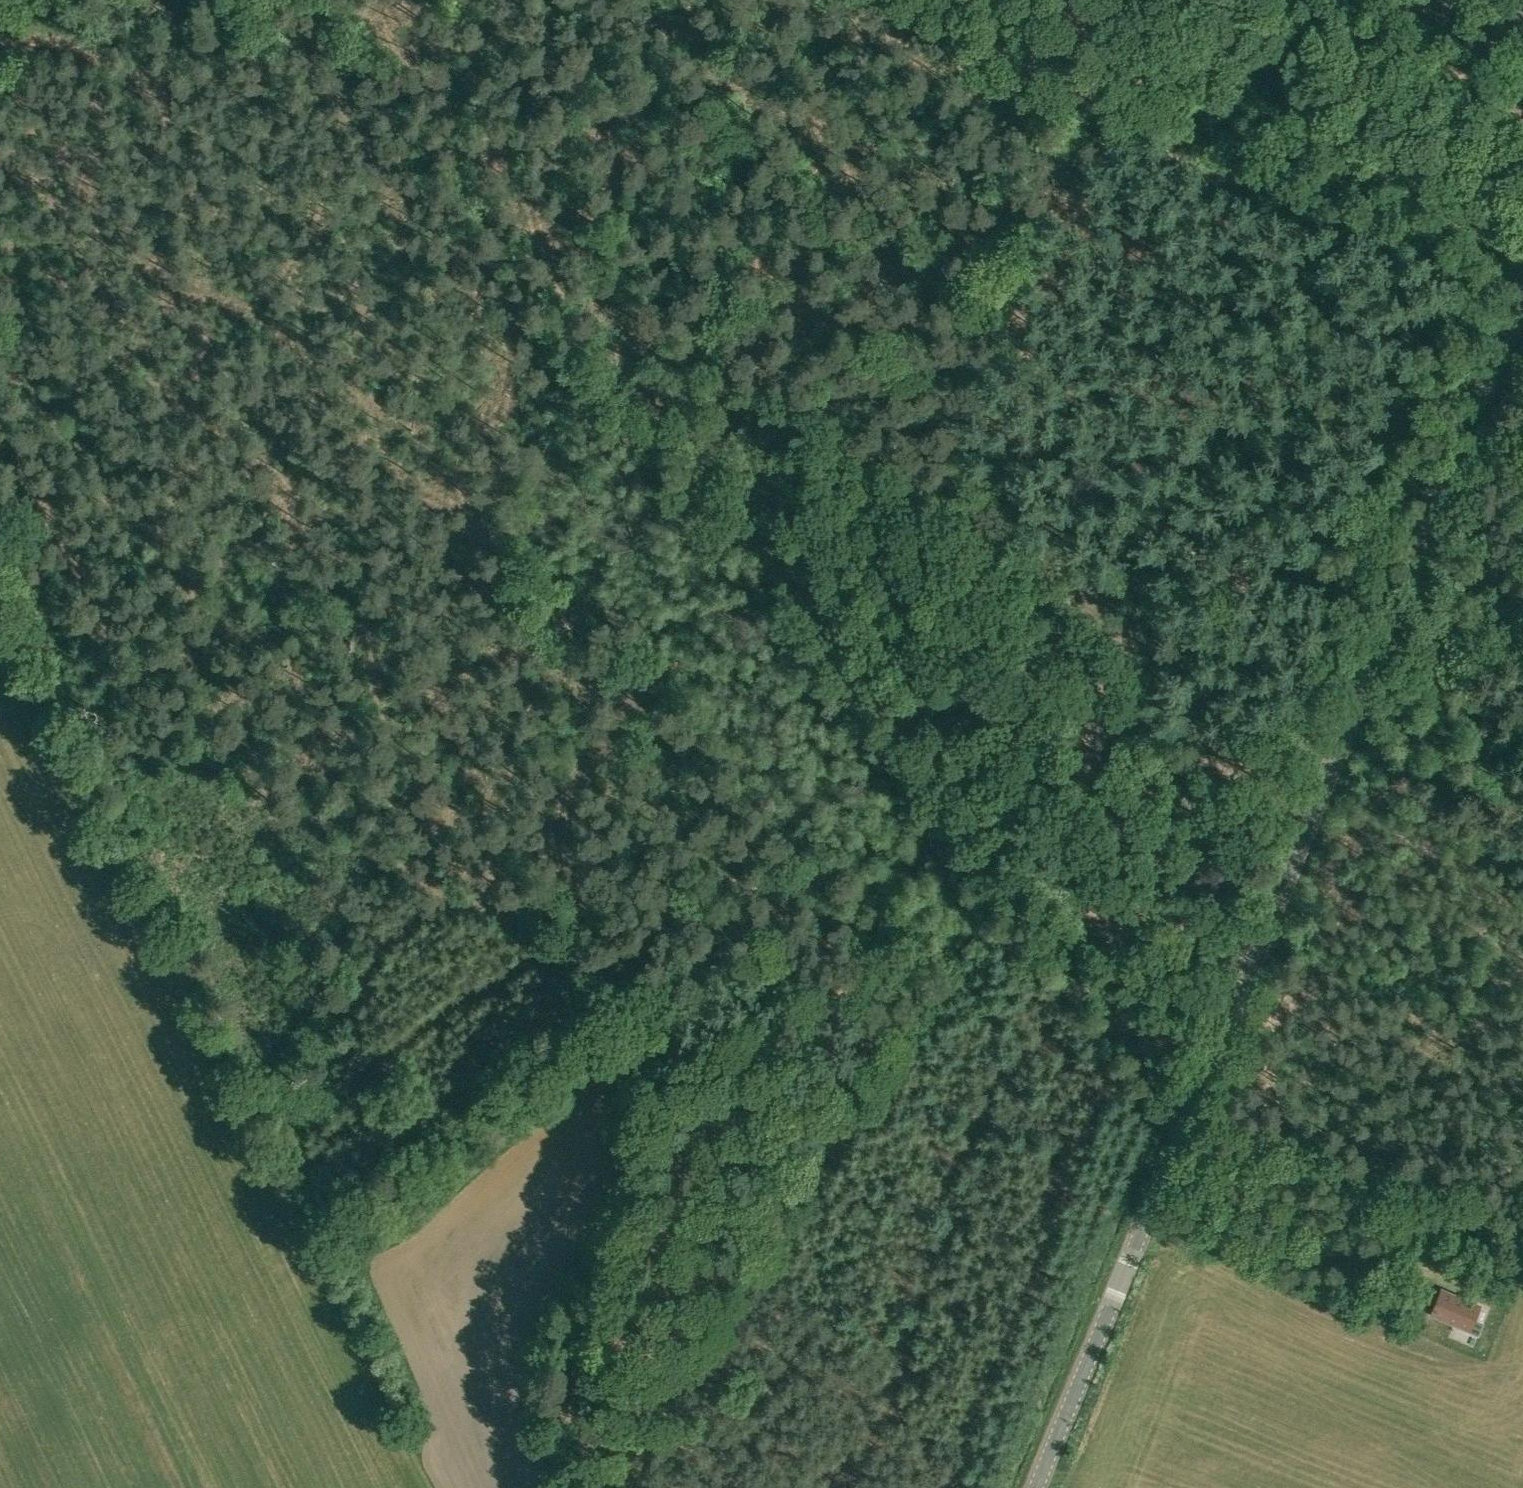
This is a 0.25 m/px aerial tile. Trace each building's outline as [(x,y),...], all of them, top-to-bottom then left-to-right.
[(1464,1318),(1474,1322),(1481,1306),(1442,1290),(1432,1314),(1461,1326),(1464,1318)]
